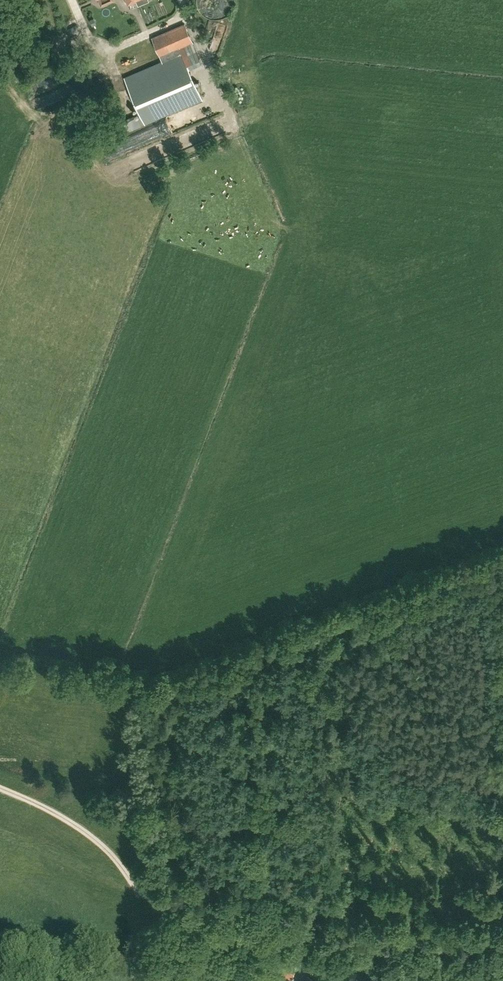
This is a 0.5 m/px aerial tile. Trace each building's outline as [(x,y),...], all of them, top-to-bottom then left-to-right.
[(180,48),(193,42),(193,41),(186,24),(153,38),(163,61),(125,77),(141,114),(136,117),(135,114),(123,120),(128,132),(145,124),(202,99),(189,69),(180,48)]
